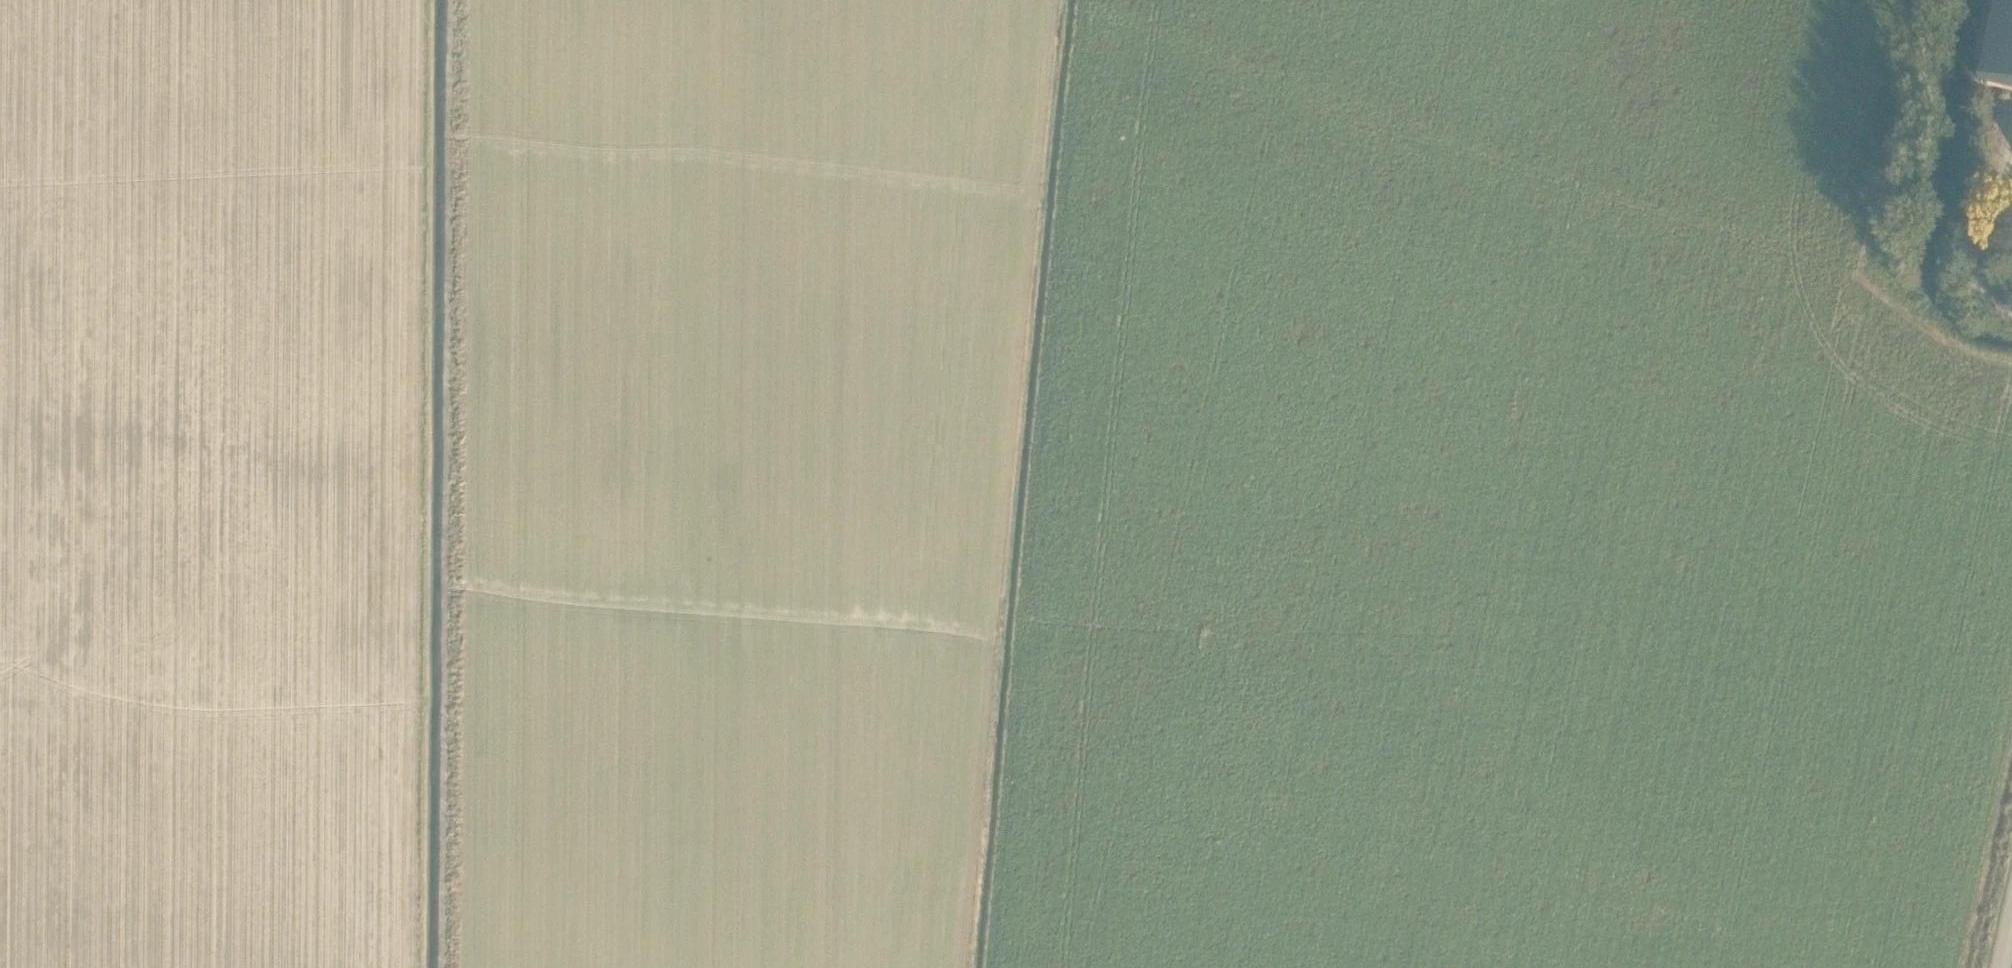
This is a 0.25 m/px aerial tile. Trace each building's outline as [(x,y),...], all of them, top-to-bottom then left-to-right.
[(1981,83),(2011,90),(2011,0),(2000,0),(1981,83)]
